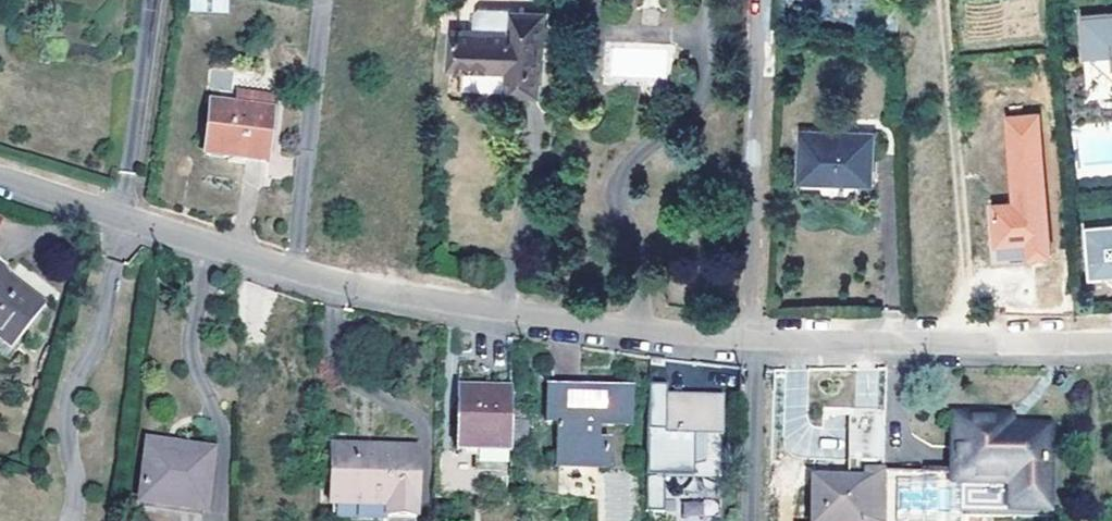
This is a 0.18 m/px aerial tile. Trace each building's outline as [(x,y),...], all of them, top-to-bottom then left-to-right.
[(189,10),(228,13),(229,0),(190,0),(189,10)] [(508,90),(539,92),(542,16),(542,15),(514,14),(509,9),(479,9),(474,13),(474,33),(453,32),(452,67),(509,70),(508,90)] [(1100,87),(1111,86),(1111,38),(1095,40),(1100,87)] [(607,44),(607,77),(670,76),(670,44),(607,44)] [(239,94),(237,106),(271,110),(272,98),(239,94)] [(211,104),(205,155),(266,163),(271,110),(237,106),(211,104)] [(1050,260),(1040,113),(1002,115),(1008,203),(986,204),(991,265),(1050,260)] [(801,132),(800,180),(873,181),(873,132),(801,132)] [(1088,282),(1111,280),(1111,228),(1082,230),(1088,282)] [(0,269),(0,337),(14,348),(47,306),(0,269)] [(597,436),(597,424),(630,425),(629,391),(601,390),(600,384),(588,384),(588,401),(545,401),(545,421),(555,421),(554,465),(607,466),(607,436),(597,436)] [(509,452),(510,389),(458,388),(457,451),(509,452)] [(533,389),(510,389),(509,452),(533,452),(533,389)] [(721,462),(722,399),(664,398),(663,461),(721,462)] [(982,517),(987,416),(953,415),(950,475),(886,472),(883,520),(964,520),(965,517),(982,517)] [(987,416),(982,517),(1044,518),(1047,435),(1006,433),(1007,417),(987,416)] [(211,450),(146,440),(137,502),(202,511),(211,450)] [(415,515),(416,446),(332,443),(331,504),(384,505),(385,515),(415,515)] [(884,470),(864,469),(864,478),(812,477),(810,520),(883,520),(884,470)] [(648,515),(716,513),(716,497),(668,498),(668,481),(688,480),(688,472),(647,473),(648,515)]
